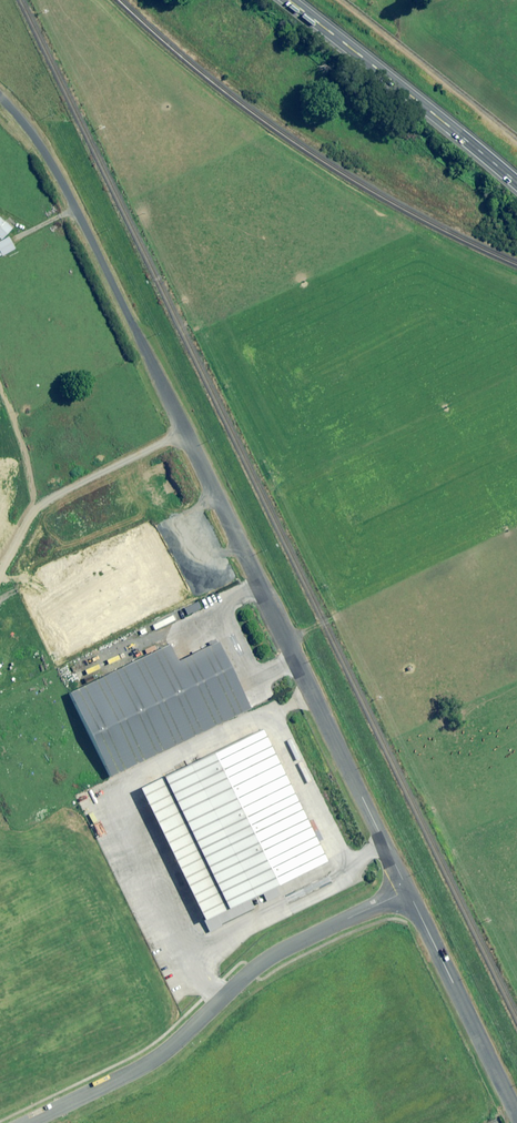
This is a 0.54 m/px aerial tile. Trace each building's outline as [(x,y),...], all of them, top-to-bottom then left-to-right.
[(0,219),(0,239),(1,240),(11,229),(0,219)] [(8,238),(0,243),(0,258),(15,249),(8,238)] [(118,574),(120,581),(118,582),(120,585),(122,584),(126,594),(124,595),(128,604),(131,602),(134,608),(144,604),(136,586),(148,581),(143,570),(140,572),(137,565),(118,574)] [(68,688),(110,773),(250,704),(219,640),(182,658),(172,638),(68,688)] [(323,862),(256,728),(137,788),(204,921),(323,862)]
